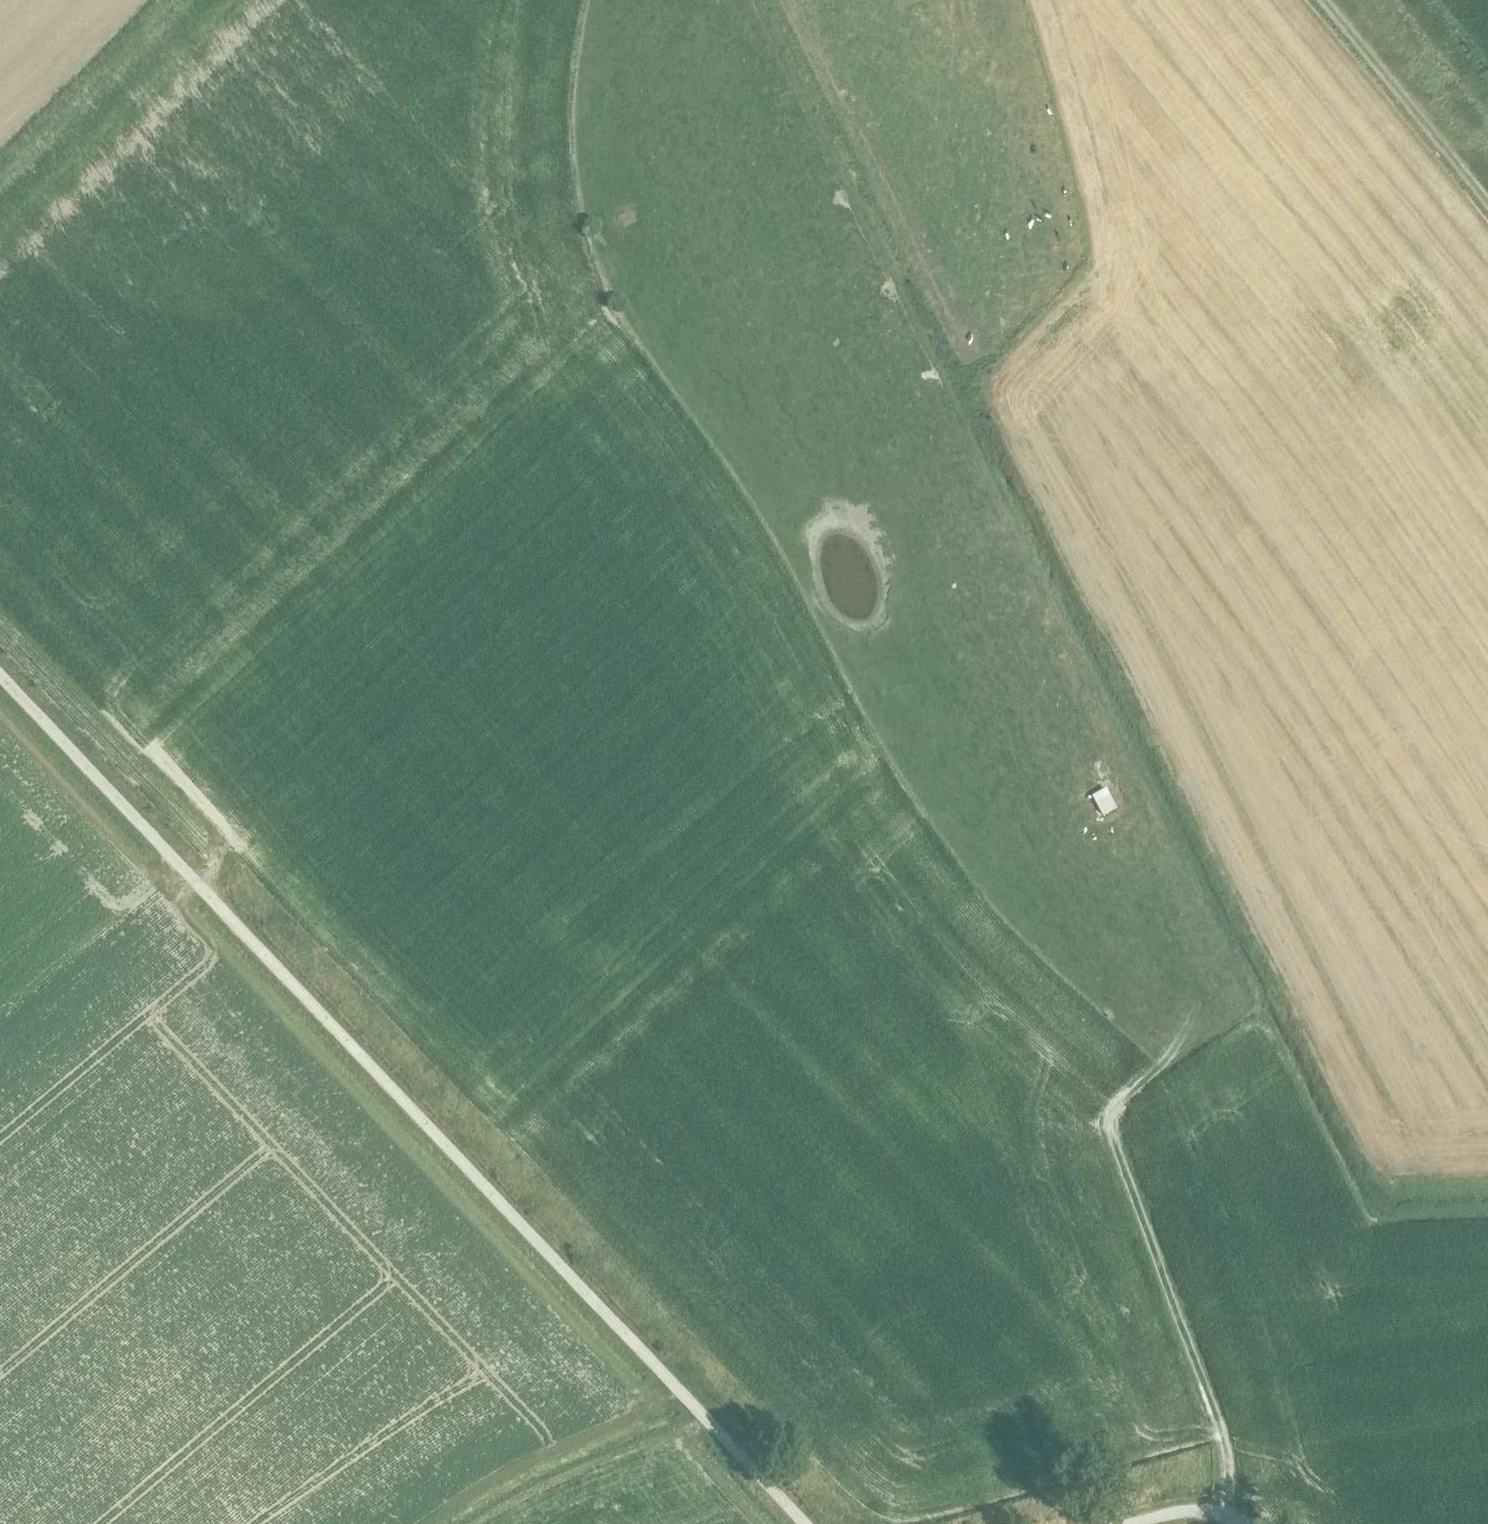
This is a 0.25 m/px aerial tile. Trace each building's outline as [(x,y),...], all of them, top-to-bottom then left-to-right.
[(1095,796),(1105,818),(1121,811),(1111,789),(1095,796)]
